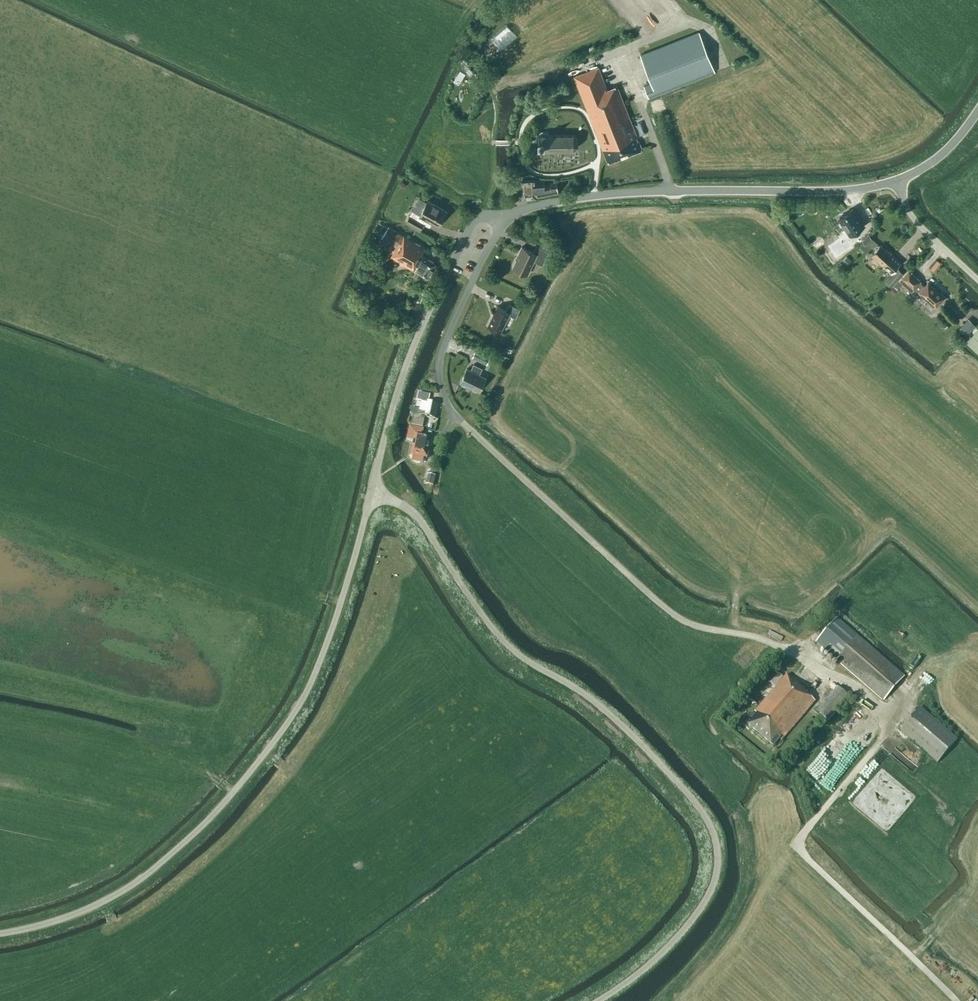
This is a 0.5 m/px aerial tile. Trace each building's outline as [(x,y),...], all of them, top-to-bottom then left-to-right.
[(699,33),(640,55),(651,83),(643,86),(648,99),(714,72),(699,33)] [(466,60),(463,57),(462,56),(456,62),(470,76),(476,70),(466,60)] [(607,90),(598,68),(574,77),(608,163),(642,150),(628,114),(617,86),(607,90)] [(569,135),(549,135),(549,132),(539,132),(539,135),(538,135),(538,140),(538,146),(538,150),(569,150),(573,146),(573,139),(569,135)] [(544,184),(543,180),(535,181),(535,180),(521,181),(522,200),(536,199),(536,197),(558,193),(556,182),(544,184)] [(420,230),(426,220),(438,226),(447,211),(428,201),(420,215),(412,211),(406,222),(420,230)] [(863,226),(852,209),(839,218),(850,235),(863,226)] [(391,257),(414,271),(414,270),(427,278),(436,264),(421,255),(425,249),(388,227),(381,238),(397,248),(391,257)] [(861,241),(866,246),(873,240),(868,235),(861,241)] [(845,238),(834,246),(839,254),(851,247),(845,238)] [(863,243),(858,248),(862,252),(867,247),(863,243)] [(871,255),(891,273),(885,280),(891,286),(903,273),(896,267),(900,263),(880,245),(871,255)] [(542,266),(549,252),(536,246),(533,253),(522,247),(518,254),(519,255),(513,268),(527,275),(534,262),(542,266)] [(849,260),(848,259),(846,257),(843,261),(847,265),(851,261),(849,260)] [(898,283),(901,285),(903,284),(912,291),(915,288),(919,292),(935,307),(940,301),(941,302),(946,297),(940,292),(939,293),(928,283),(923,288),(918,283),(920,281),(908,271),(898,283)] [(501,332),(509,315),(515,318),(520,309),(509,304),(506,311),(497,307),(488,326),(501,332)] [(968,319),(957,331),(965,339),(976,327),(968,319)] [(977,328),(967,340),(977,349),(977,329),(977,328)] [(487,365),(490,357),(476,350),(472,358),(487,365)] [(500,364),(504,356),(498,353),(495,361),(500,364)] [(471,370),(467,368),(460,382),(479,391),(486,378),(479,374),(482,368),(474,364),(471,370)] [(412,425),(422,427),(424,417),(435,419),(438,405),(428,403),(430,395),(418,392),(417,401),(422,402),(420,409),(418,409),(417,415),(414,414),(412,425)] [(423,458),(427,458),(431,437),(422,435),(424,429),(409,426),(407,439),(413,441),(411,454),(416,456),(415,461),(422,462),(423,458)] [(428,474),(426,484),(434,486),(436,476),(428,474)] [(904,677),(837,618),(816,642),(883,701),(904,677)] [(807,692),(787,674),(784,678),(778,673),(770,683),(776,687),(745,723),(773,746),(779,739),(781,740),(815,701),(806,693),(807,692)] [(815,711),(827,722),(849,696),(837,686),(815,711)] [(900,731),(925,752),(937,763),(957,740),(920,708),(900,731)]
